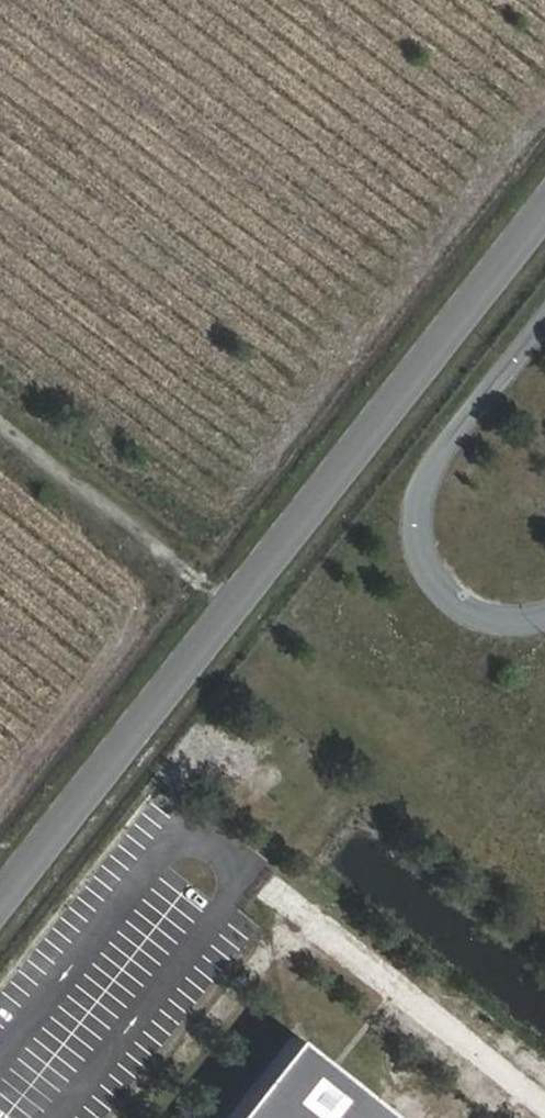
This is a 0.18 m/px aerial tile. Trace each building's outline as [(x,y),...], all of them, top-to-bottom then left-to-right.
[(303,1059),(256,1117),(377,1117),(303,1059)]
